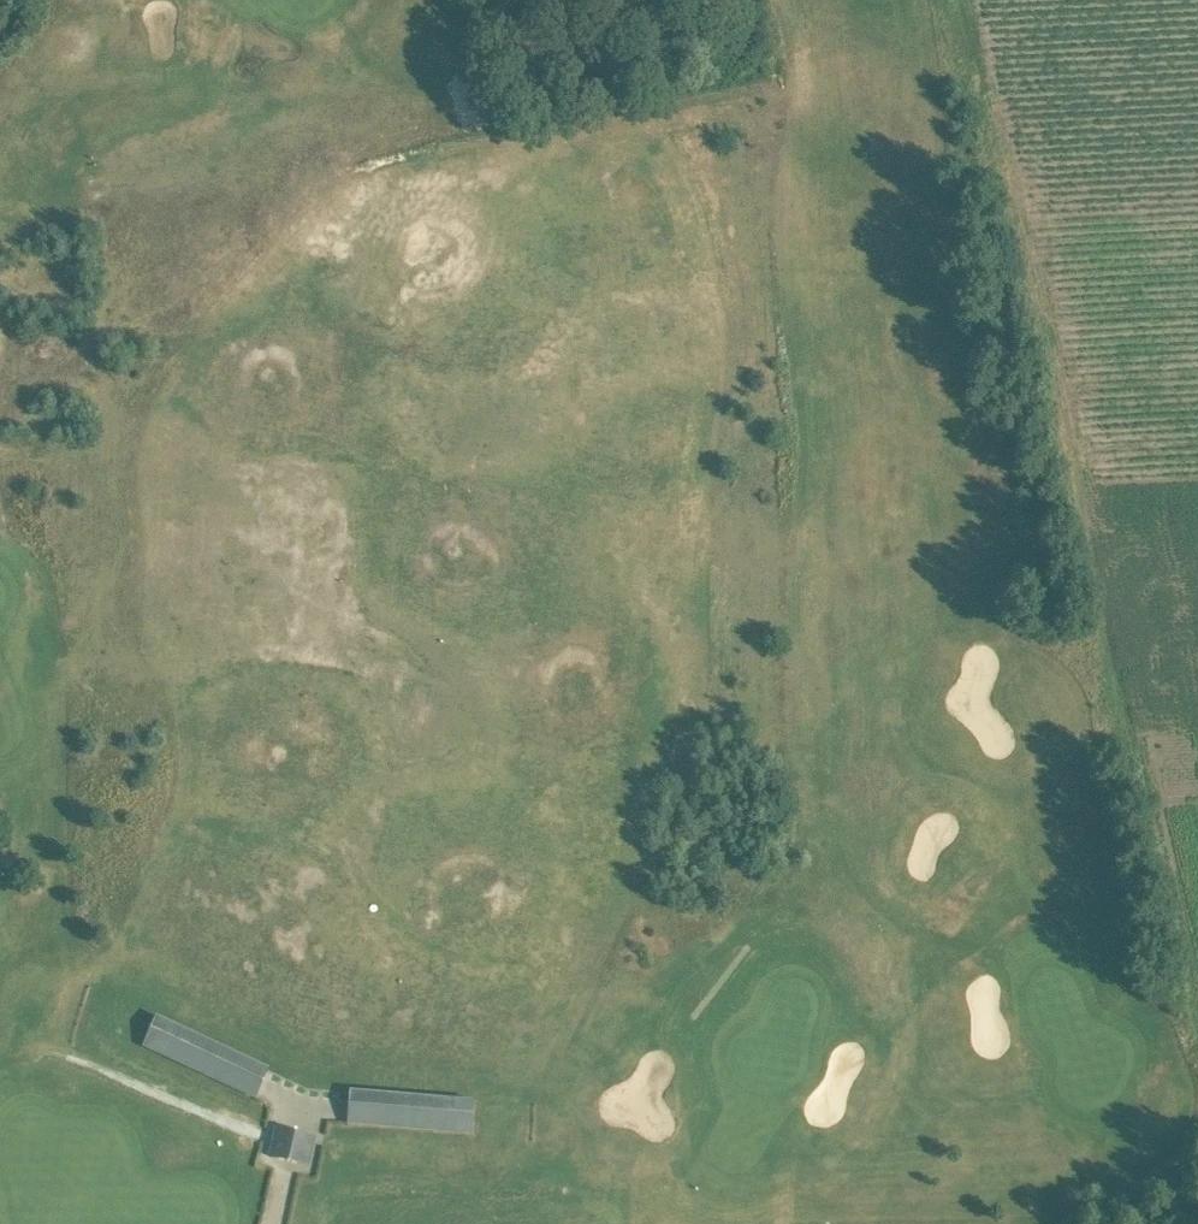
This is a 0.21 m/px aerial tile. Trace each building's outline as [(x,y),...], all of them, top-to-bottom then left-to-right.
[(257,1095),(271,1065),(156,1013),(142,1044),(257,1095)] [(350,1090),(348,1124),(473,1129),(474,1095),(350,1090)] [(267,1155),(310,1167),(319,1135),(275,1124),(267,1155)]
